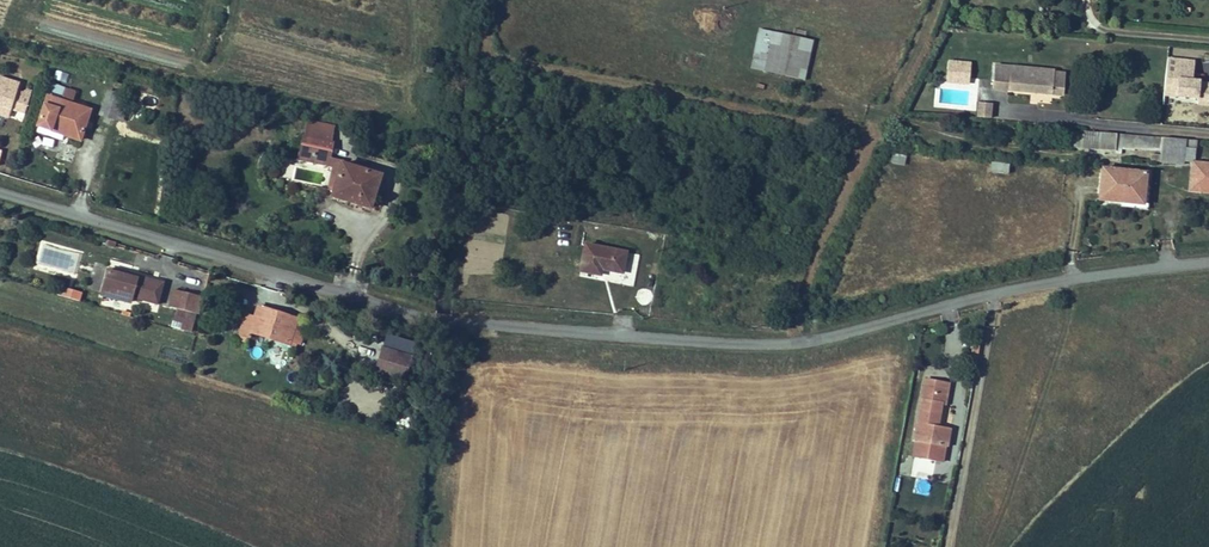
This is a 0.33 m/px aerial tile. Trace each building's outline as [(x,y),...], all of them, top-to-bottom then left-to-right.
[(813,41),(760,29),(752,68),(804,80),(813,41)] [(1166,78),(1192,80),(1193,80),(1194,61),(1167,59),(1166,78)] [(946,78),(969,79),(970,62),(947,60),(946,78)] [(1054,71),(994,66),(992,89),(1032,92),(1032,89),(1038,89),(1038,93),(1052,94),(1054,72),(1054,71)] [(14,103),(21,81),(17,80),(12,83),(5,81),(8,74),(0,72),(0,99),(14,103)] [(1064,73),(1054,72),(1052,94),(1062,95),(1064,73)] [(1193,80),(1192,80),(1191,93),(1208,94),(1208,82),(1193,80)] [(87,81),(81,103),(94,108),(101,84),(87,81)] [(109,86),(101,84),(94,108),(102,110),(109,86)] [(39,89),(31,117),(52,124),(63,127),(71,100),(39,89)] [(142,118),(147,96),(134,93),(129,115),(142,118)] [(990,118),(1001,119),(1003,105),(991,104),(990,118)] [(52,124),(31,117),(29,123),(50,130),(52,124)] [(290,129),(286,150),(314,155),(318,134),(290,129)] [(1072,147),(1100,149),(1101,133),(1084,131),(1084,134),(1073,133),(1072,147)] [(1100,149),(1115,150),(1116,134),(1101,133),(1100,149)] [(1121,154),(1122,149),(1123,134),(1116,134),(1115,150),(1114,153),(1121,154)] [(1161,150),(1162,137),(1123,134),(1122,149),(1135,149),(1135,148),(1161,150)] [(1196,140),(1162,137),(1161,150),(1160,154),(1160,162),(1168,163),(1184,164),(1184,162),(1186,146),(1196,147),(1196,140)] [(1186,146),(1184,162),(1193,163),(1194,163),(1196,147),(1186,146)] [(889,162),(904,165),(906,155),(892,152),(889,162)] [(1160,162),(1160,154),(1151,154),(1150,161),(1160,162)] [(331,160),(321,190),(359,203),(369,172),(331,160)] [(1008,173),(1008,163),(990,162),(989,172),(1008,173)] [(1193,163),(1191,190),(1208,192),(1208,164),(1193,163)] [(1103,169),(1100,199),(1143,204),(1146,173),(1103,169)] [(563,236),(557,264),(578,267),(579,261),(599,264),(603,242),(563,236)] [(90,261),(88,264),(143,280),(146,272),(117,262),(115,268),(90,261)] [(143,280),(88,264),(82,283),(110,290),(111,284),(139,291),(143,280)] [(80,301),(82,291),(63,287),(61,297),(80,301)] [(228,300),(227,304),(277,318),(280,305),(242,294),(240,301),(237,303),(228,300)] [(159,305),(171,309),(173,301),(161,297),(159,305)] [(277,318),(227,304),(223,321),(234,324),(236,319),(274,332),(277,318)] [(171,309),(159,305),(157,312),(173,316),(175,311),(171,309)] [(366,333),(363,343),(394,352),(396,342),(366,333)] [(394,352),(363,343),(359,356),(390,365),(394,352)] [(925,380),(924,384),(949,388),(950,383),(925,380)] [(949,388),(924,384),(916,434),(918,434),(935,437),(931,459),(942,461),(943,454),(946,455),(948,439),(950,440),(954,420),(941,418),(942,409),(946,410),(949,388)] [(935,437),(918,434),(916,450),(917,450),(916,456),(931,459),(935,437)] [(927,494),(930,483),(918,481),(916,492),(927,494)]
